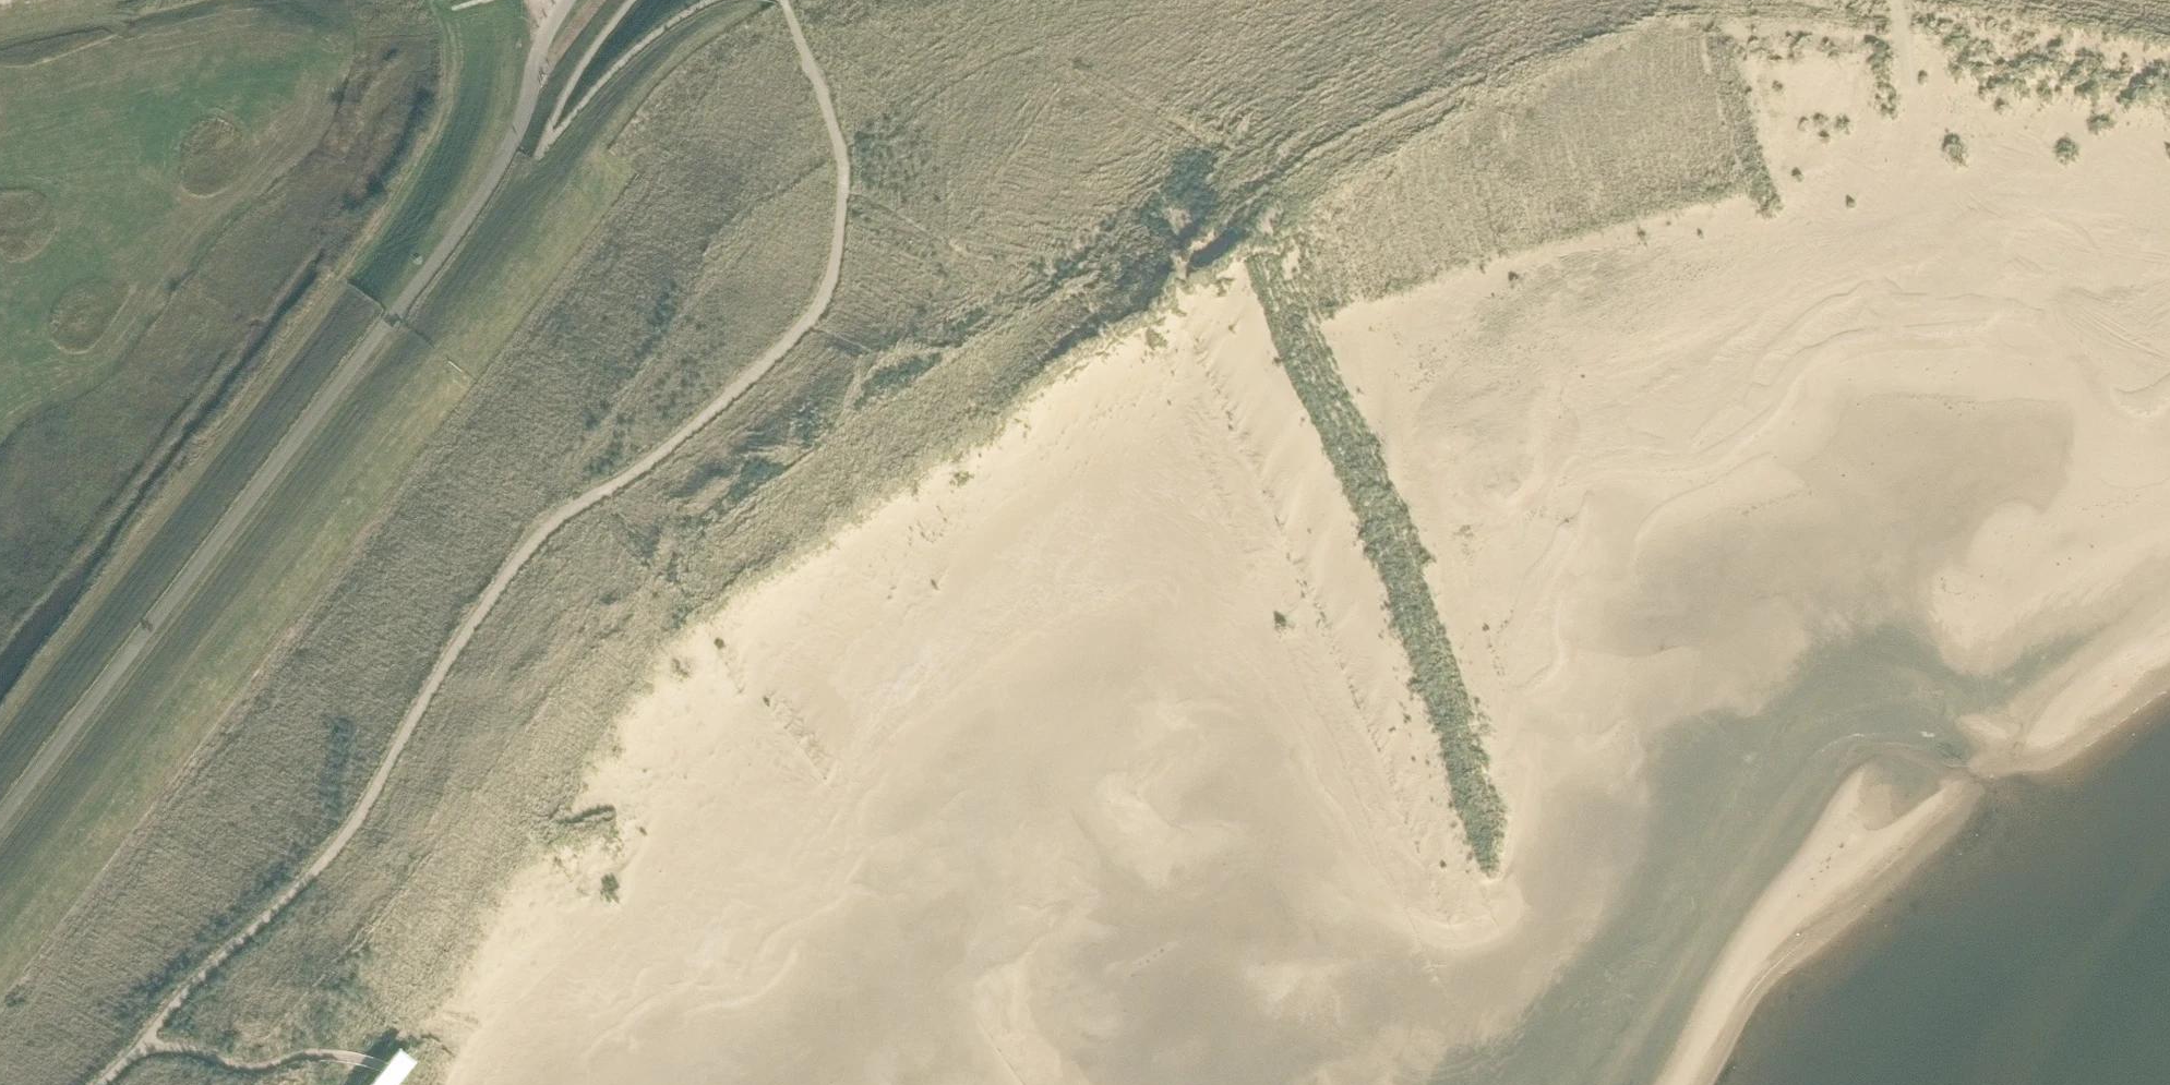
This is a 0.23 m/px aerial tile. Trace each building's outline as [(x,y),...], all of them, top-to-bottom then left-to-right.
[(401,1053),(387,1070),(375,1084),(405,1084),(419,1067),(401,1053)]
